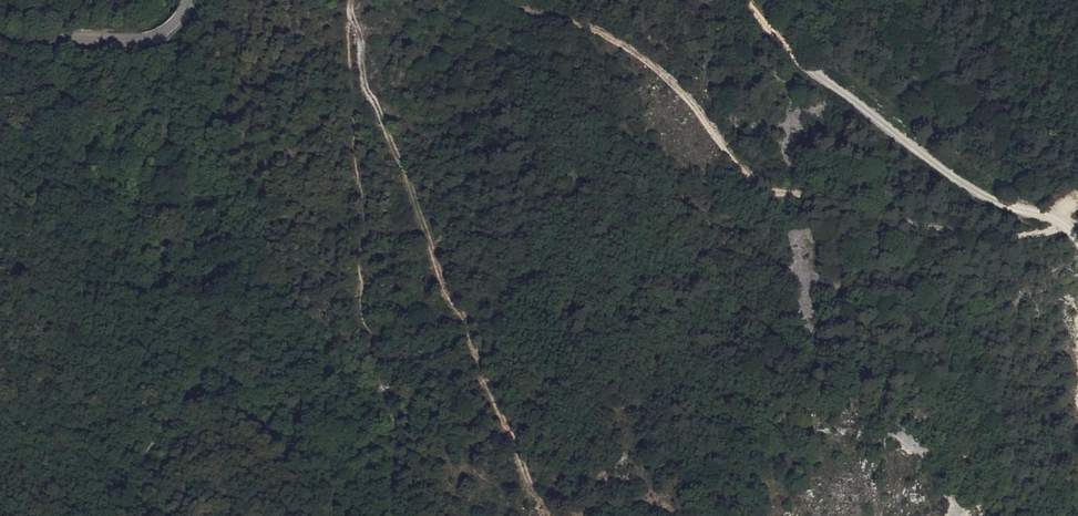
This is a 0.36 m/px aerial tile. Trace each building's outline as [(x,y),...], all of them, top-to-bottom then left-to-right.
[(123,183),(139,191),(144,180),(129,172),(123,183)] [(153,199),(159,187),(144,180),(139,191),(153,199)]
